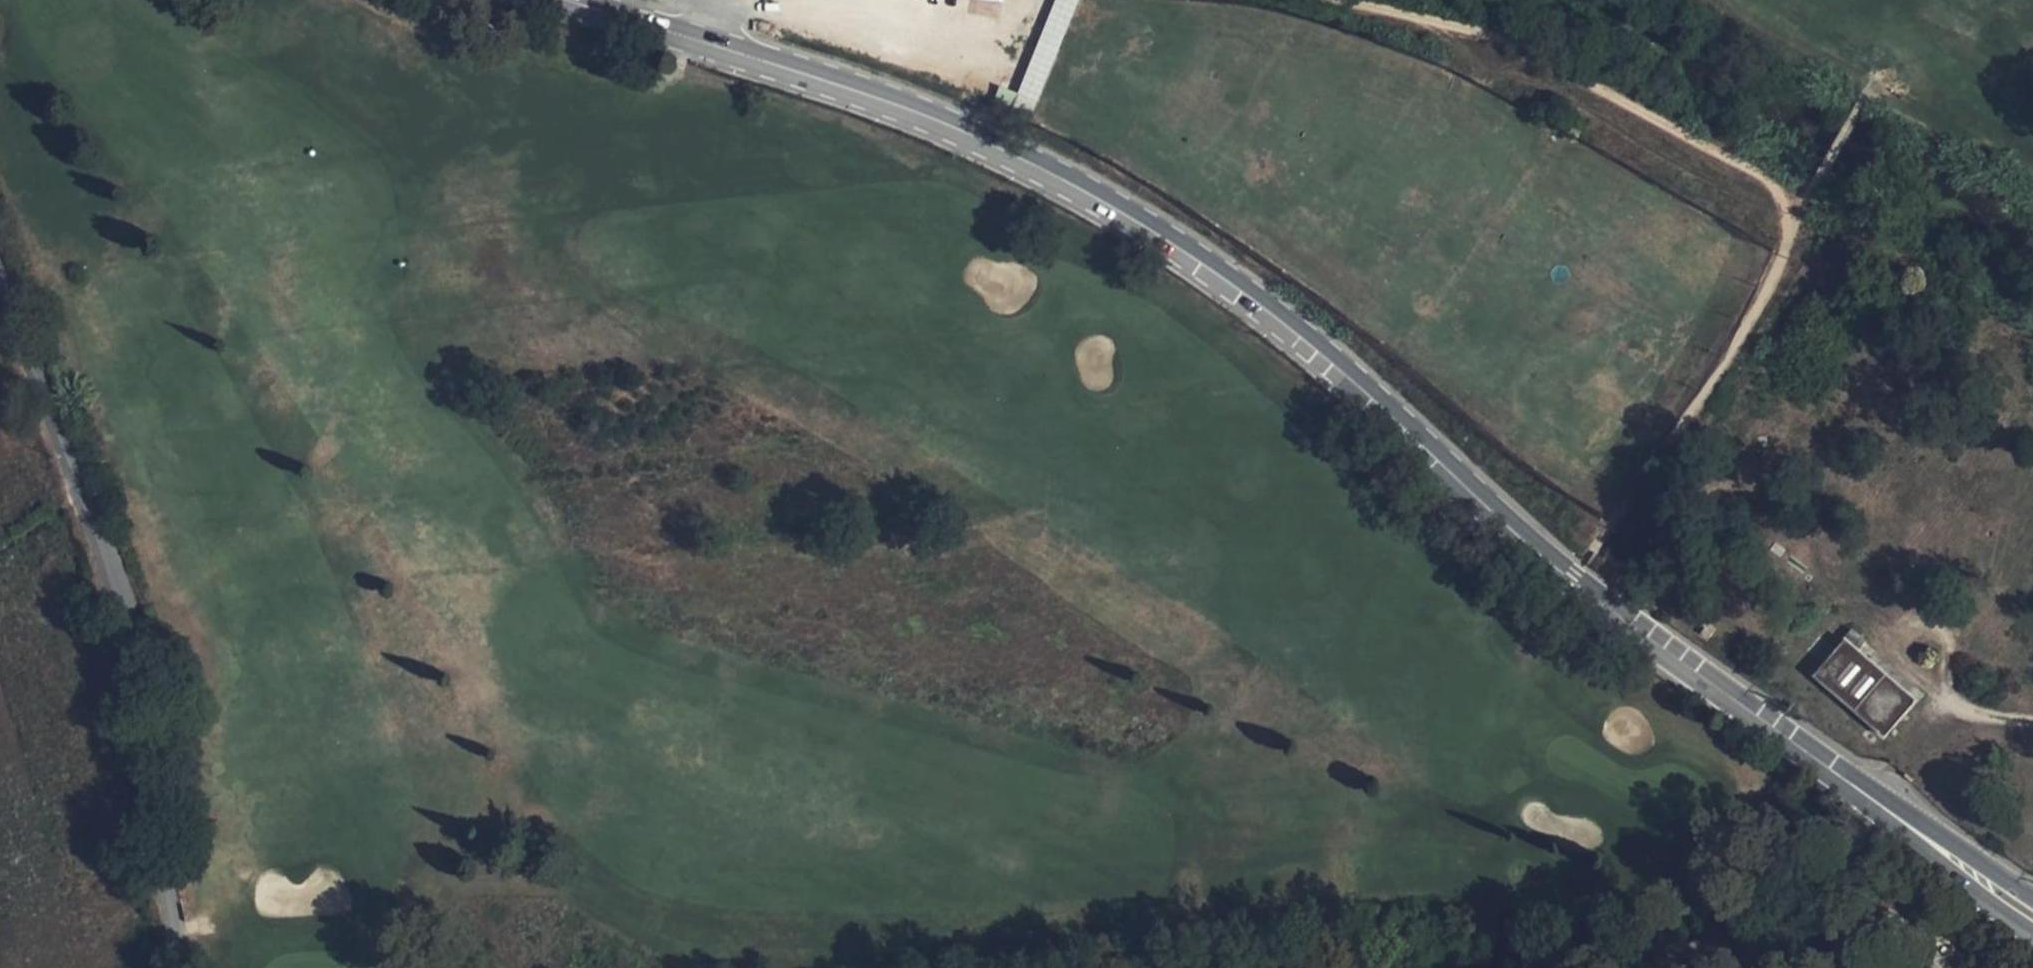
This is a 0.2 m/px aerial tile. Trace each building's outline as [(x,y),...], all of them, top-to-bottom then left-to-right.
[(1034,110),(1077,0),(1054,0),(1014,103),(1034,110)] [(1866,637),(1852,627),(1846,634),(1860,647),(1866,637)] [(1881,728),(1913,690),(1860,647),(1846,634),(1814,672),(1881,728)]
